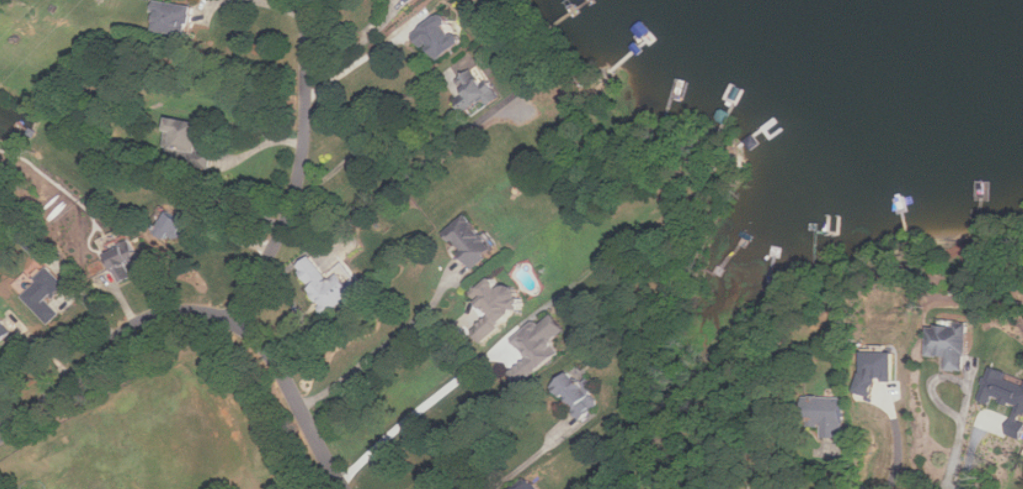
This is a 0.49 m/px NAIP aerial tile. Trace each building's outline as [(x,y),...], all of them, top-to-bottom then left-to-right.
[(159,32),(194,36),(198,6),(159,1),(157,13),(161,13),(159,32)] [(466,42),(453,23),(456,21),(448,10),(416,32),(426,46),(431,42),(442,58),(466,42)] [(459,79),(468,91),(459,97),(469,111),(486,100),(490,106),(498,100),(493,94),(500,88),(495,80),(489,84),(477,66),(459,79)] [(184,151),(186,142),(201,145),(206,121),(174,115),(168,148),(184,151)] [(476,268),(499,247),(468,213),(449,231),(465,248),(461,252),(476,268)] [(107,254),(119,281),(129,277),(124,267),(142,258),(131,233),(115,240),(119,248),(107,254)] [(364,287),(348,266),(332,278),(314,255),(299,266),(313,286),(309,290),(327,314),(364,287)] [(47,308),(45,305),(67,285),(49,266),(36,278),(39,282),(24,296),(40,314),(47,308)] [(474,291),(496,318),(501,314),(508,323),(534,301),(517,279),(508,287),(496,273),(474,291)] [(564,352),(554,340),(569,328),(557,312),(540,325),(536,321),(513,338),(530,359),(515,371),(524,383),(542,370),(541,370),(564,352)] [(972,322),(959,321),(959,326),(934,324),(930,354),(948,356),(947,369),(966,372),(972,322)] [(896,380),(898,353),(866,350),(862,393),(879,395),(880,378),(896,380)] [(994,365),(981,399),(994,404),(997,396),(1022,406),(1021,410),(1022,411),(1022,376),(994,365)] [(587,417),(603,402),(573,372),(557,387),(587,417)] [(845,397),(821,396),(820,440),(833,440),(832,445),(843,446),(845,397)] [(524,488),(545,488),(538,479),(524,488)]
